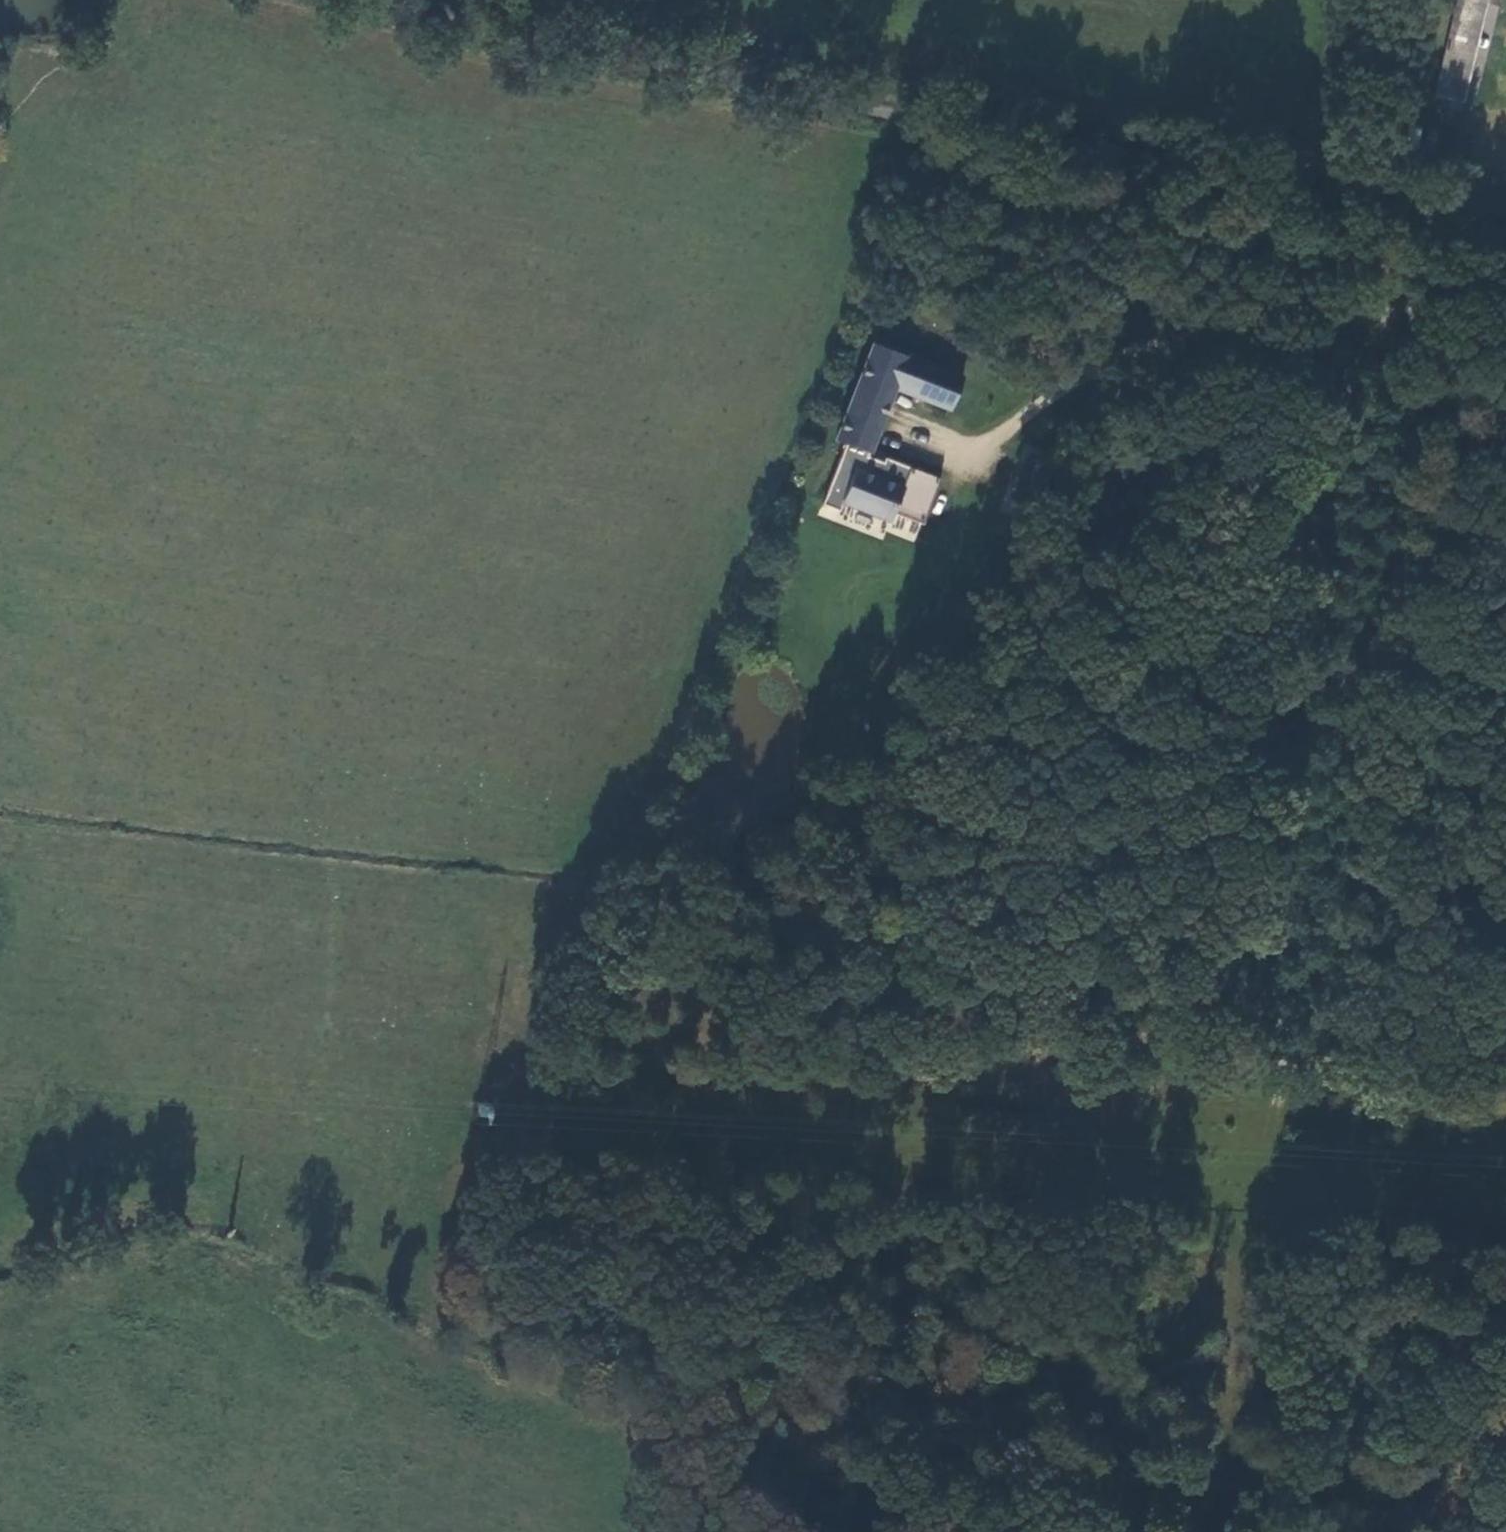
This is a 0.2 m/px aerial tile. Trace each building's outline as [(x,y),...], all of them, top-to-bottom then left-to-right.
[(1438,48),(1468,53),(1480,0),(1449,0),(1438,48)] [(1468,53),(1438,48),(1426,96),(1457,103),(1468,53)] [(961,373),(872,338),(834,435),(844,438),(821,500),(839,507),(843,498),(890,516),(892,509),(923,521),(940,474),(868,446),(893,383),(949,405),(961,373)]
